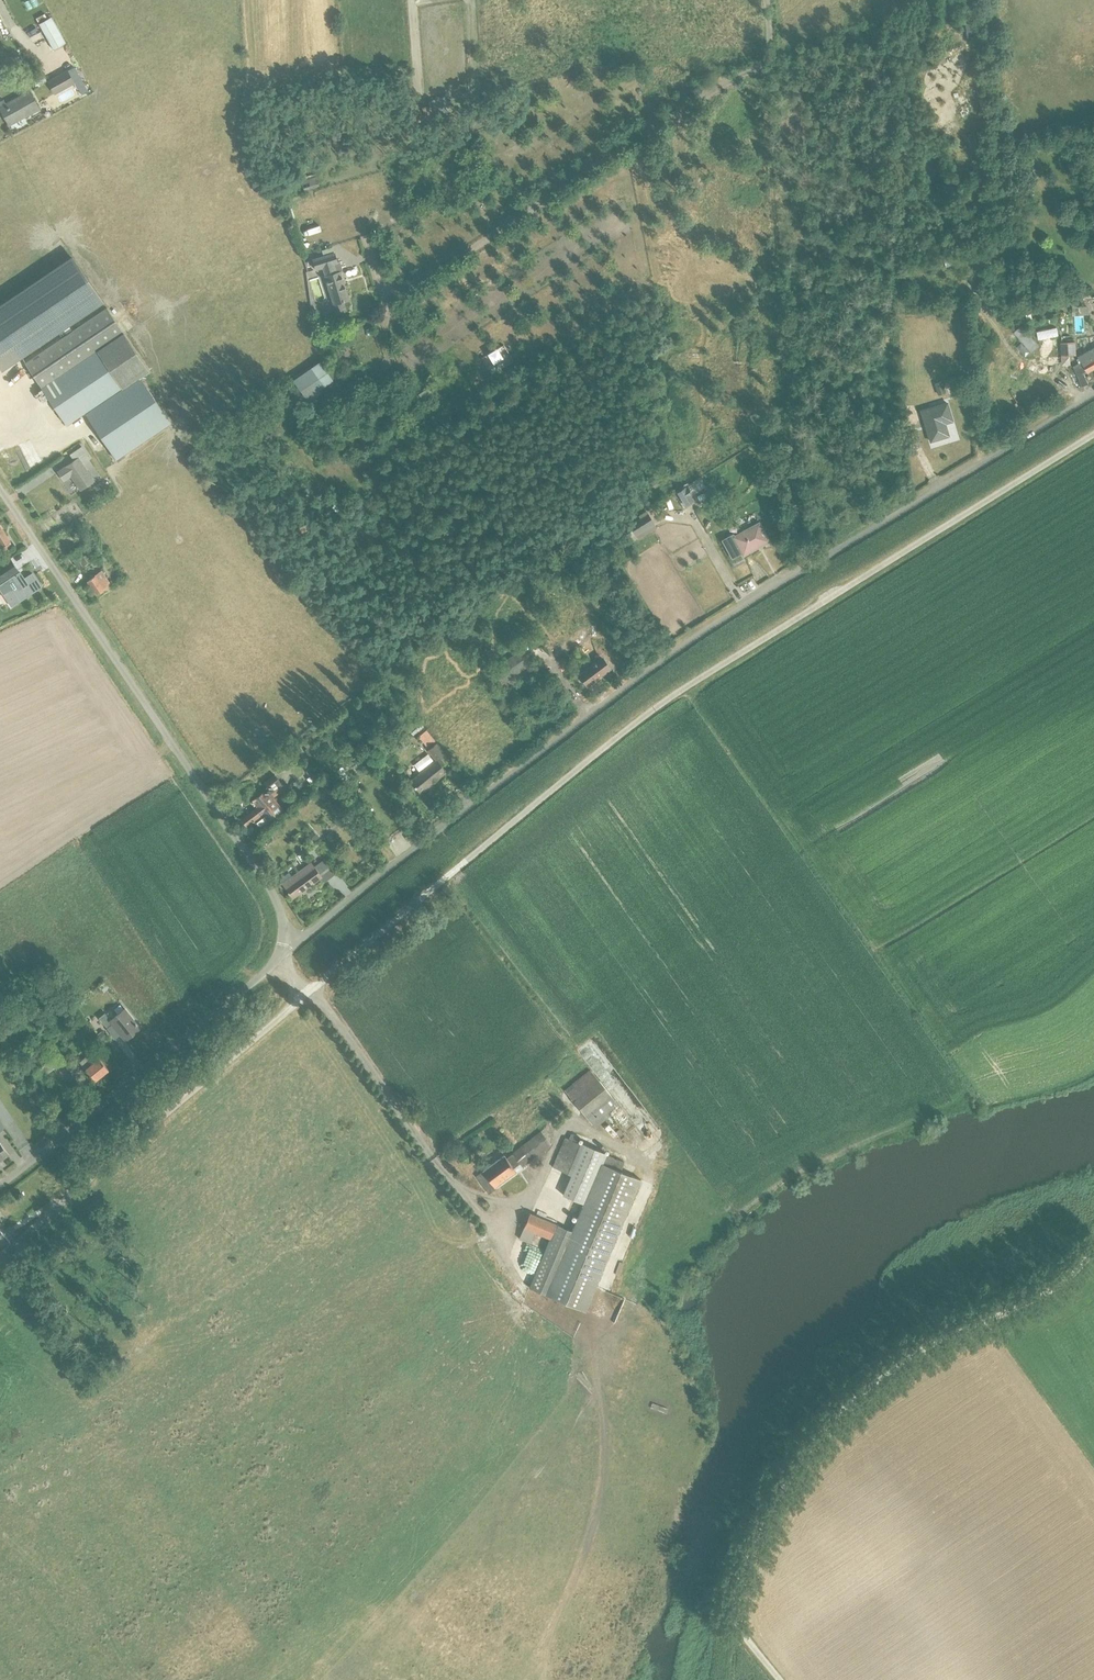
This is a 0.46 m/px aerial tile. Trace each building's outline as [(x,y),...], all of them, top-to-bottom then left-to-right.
[(40,5),(39,0),(26,0),(29,9),(40,5)] [(1,43),(12,39),(4,16),(0,18),(0,40),(1,43)] [(41,24),(55,50),(67,43),(53,17),(41,24)] [(965,24),(966,38),(974,37),(973,23),(965,24)] [(55,93),(74,83),(81,95),(89,91),(76,66),(48,82),(55,93)] [(9,125),(39,108),(30,91),(0,108),(0,109),(9,125)] [(1077,137),(1082,150),(1093,145),(1093,144),(1089,133),(1077,137)] [(315,177),(300,181),(303,190),(318,186),(315,177)] [(312,233),(329,228),(327,222),(310,227),(312,233)] [(313,260),(316,269),(323,267),(335,263),(337,263),(334,253),(313,260)] [(73,256),(0,305),(0,347),(10,340),(21,356),(103,302),(73,256)] [(335,263),(323,267),(325,275),(331,294),(334,293),(337,303),(333,305),(336,315),(347,311),(344,301),(349,299),(340,271),(337,272),(335,263)] [(1093,305),(1079,304),(1079,313),(1092,314),(1093,305)] [(25,362),(42,387),(67,425),(85,412),(116,459),(171,422),(140,377),(150,371),(107,308),(25,362)] [(1061,343),(1062,356),(1076,355),(1075,342),(1061,343)] [(1088,372),(1093,369),(1093,348),(1079,357),(1088,372)] [(309,398),(337,381),(324,359),(296,376),(309,398)] [(1072,367),(1077,376),(1082,387),(1088,384),(1079,364),(1072,367)] [(944,380),(946,386),(957,383),(955,376),(944,380)] [(945,393),(942,381),(935,384),(939,395),(945,393)] [(422,391),(426,398),(436,392),(431,385),(422,391)] [(952,418),(947,402),(921,411),(931,441),(949,435),(944,421),(952,418)] [(82,446),(70,454),(74,461),(58,472),(64,480),(71,475),(81,489),(94,481),(82,462),(89,457),(82,446)] [(700,477),(676,492),(685,505),(694,500),(691,496),(706,487),(704,483),(700,477)] [(639,537),(660,526),(654,515),(633,527),(639,537)] [(734,537),(744,554),(768,540),(758,523),(734,537)] [(4,550),(13,545),(0,525),(0,544),(4,550)] [(87,562),(78,549),(70,554),(79,567),(87,562)] [(19,570),(12,558),(0,566),(0,583),(19,570)] [(88,581),(97,593),(114,582),(112,579),(109,581),(101,569),(98,571),(100,573),(88,581)] [(4,594),(11,606),(41,586),(33,572),(25,578),(21,572),(8,581),(13,588),(4,594)] [(488,672),(498,688),(527,667),(517,652),(488,672)] [(579,675),(587,686),(610,669),(602,658),(579,675)] [(428,727),(419,734),(429,745),(437,738),(428,727)] [(420,793),(447,771),(442,766),(450,760),(436,743),(428,750),(437,760),(410,781),(420,793)] [(415,772),(429,762),(423,754),(409,764),(415,772)] [(324,774),(318,766),(313,769),(320,778),(324,774)] [(311,767),(306,771),(314,781),(319,778),(311,767)] [(270,813),(279,806),(267,791),(253,802),(257,807),(242,819),(248,827),(269,811),(270,813)] [(349,814),(340,802),(332,808),(341,820),(349,814)] [(322,878),(317,871),(323,867),(320,864),(314,867),(312,864),(293,877),(289,873),(280,879),(284,884),(283,884),(293,898),(322,878)] [(112,1024),(126,1039),(140,1027),(124,1009),(111,1020),(106,1014),(101,1018),(109,1027),(112,1024)] [(85,1069),(95,1080),(108,1069),(99,1057),(98,1057),(93,1051),(87,1056),(92,1063),(85,1069)] [(590,1069),(564,1090),(596,1127),(610,1116),(607,1113),(618,1104),(590,1069)] [(483,1170),(475,1175),(489,1194),(496,1188),(495,1187),(516,1171),(517,1173),(523,1168),(523,1167),(552,1145),(541,1131),(506,1158),(500,1149),(493,1155),(496,1159),(482,1169),(483,1170)] [(530,1213),(519,1239),(530,1243),(535,1233),(550,1239),(529,1287),(586,1311),(641,1179),(620,1171),(624,1162),(607,1155),(607,1154),(582,1143),(580,1144),(578,1142),(580,1137),(571,1134),(569,1139),(565,1137),(565,1138),(552,1167),(571,1175),(563,1195),(583,1203),(582,1205),(571,1200),(567,1210),(578,1214),(572,1230),(530,1213)] [(9,1154),(0,1142),(0,1161),(9,1154)] [(11,1241),(0,1228),(0,1250),(11,1241)] [(556,1391),(551,1396),(559,1406),(565,1401),(556,1391)]
